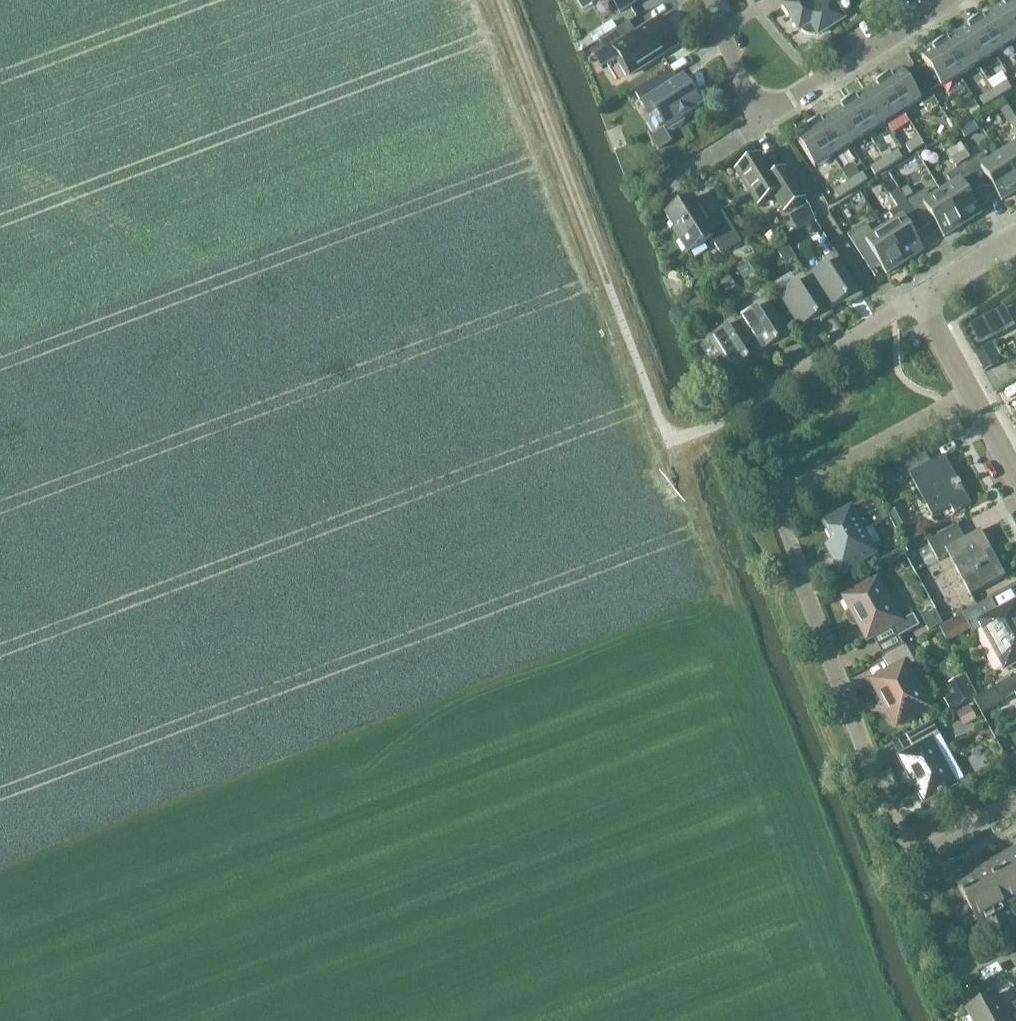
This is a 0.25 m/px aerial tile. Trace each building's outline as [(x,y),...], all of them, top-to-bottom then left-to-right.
[(583,11),(593,4),(600,0),(576,0),(583,11)] [(618,13),(639,0),(610,0),(618,13)] [(784,5),(799,30),(800,30),(802,33),(804,35),(807,36),(812,37),(819,35),(819,34),(844,19),(833,1),(835,0),(792,0),(784,5)] [(1015,41),(1015,8),(1011,1),(993,12),(1013,43),(1015,41)] [(993,12),(975,23),(995,54),(1013,43),(993,12)] [(601,44),(590,51),(602,68),(619,57),(620,58),(630,75),(642,68),(678,45),(660,18),(637,33),(629,22),(618,29),(604,38),(599,41),(601,44)] [(977,66),(995,54),(975,23),(958,35),(977,66)] [(959,77),(977,66),(958,35),(940,46),(959,77)] [(941,88),(959,77),(940,46),(922,57),(927,66),(918,72),(931,93),(940,87),(941,88)] [(931,93),(918,72),(908,78),(903,69),(885,81),(904,113),(922,102),(926,108),(936,102),(931,93)] [(659,78),(635,94),(640,103),(641,103),(650,116),(656,112),(668,130),(683,121),(681,118),(701,105),(682,76),(665,87),(659,78)] [(887,124),(904,113),(885,81),(867,92),(887,124)] [(993,90),(998,98),(1012,89),(1007,81),(993,90)] [(984,106),(998,98),(993,90),(979,99),(984,106)] [(869,136),(887,124),(867,92),(849,104),(869,136)] [(975,102),(967,107),(972,115),(980,110),(975,102)] [(851,147),(869,136),(849,104),(831,115),(851,147)] [(833,158),(851,147),(831,115),(813,126),(833,158)] [(815,169),(833,158),(813,126),(795,138),(815,169)] [(910,153),(924,144),(919,136),(905,146),(910,153)] [(970,158),(965,151),(961,143),(954,148),(963,163),(970,158)] [(999,156),(1015,183),(1015,145),(999,156)] [(956,167),(963,163),(954,148),(947,152),(956,167)] [(884,159),(889,167),(903,158),(898,150),(884,159)] [(989,163),(983,154),(965,165),(979,187),(993,188),(1001,201),(1015,192),(1015,183),(999,156),(989,163)] [(774,196),(784,211),(805,198),(790,173),(777,181),(761,155),(736,171),(758,206),(774,196)] [(875,176),(889,167),(884,159),(870,168),(875,176)] [(974,202),(979,187),(965,165),(947,176),(953,186),(942,192),(963,226),(981,214),(974,202)] [(849,182),(854,190),(868,181),(862,173),(849,182)] [(840,198),(854,190),(849,182),(835,190),(840,198)] [(901,192),(905,199),(913,194),(908,187),(901,192)] [(907,202),(905,199),(901,192),(899,189),(889,194),(898,208),(890,213),(895,222),(884,229),(905,262),(923,251),(914,235),(924,229),(907,202)] [(942,192),(931,199),(925,190),(907,202),(924,229),(935,223),(944,238),(963,226),(942,192)] [(721,255),(741,242),(722,211),(707,221),(693,198),(667,215),(677,231),(675,232),(689,254),(712,240),(721,255)] [(884,229),(874,236),(866,223),(847,235),(871,272),(881,266),(886,274),(905,262),(884,229)] [(810,225),(807,230),(810,234),(815,234),(817,230),(815,225),(810,225)] [(772,246),(782,240),(776,230),(766,236),(772,246)] [(774,247),(781,257),(791,251),(784,241),(774,247)] [(809,275),(831,310),(848,298),(851,303),(863,296),(835,253),(824,260),(827,264),(809,275)] [(831,310),(809,275),(806,271),(795,278),(798,283),(777,296),(799,330),(819,317),(822,322),(834,314),(831,310)] [(727,277),(717,283),(724,294),(734,288),(727,277)] [(739,320),(761,354),(778,343),(781,347),(793,340),(766,296),(754,304),(757,309),(739,320)] [(699,317),(706,313),(697,299),(691,303),(699,317)] [(1002,307),(964,328),(975,347),(1013,327),(1002,307)] [(761,354),(739,320),(737,316),(725,323),(728,328),(709,340),(730,374),(749,361),(752,366),(764,358),(761,354)] [(990,344),(974,353),(982,367),(998,359),(990,344)] [(931,463),(925,453),(899,467),(905,478),(909,475),(933,518),(950,508),(954,515),(972,505),(944,455),(931,463)] [(833,560),(842,575),(879,555),(866,530),(889,518),(877,497),(855,509),(852,505),(823,521),(835,544),(831,546),(838,558),(833,560)] [(890,513),(898,527),(908,522),(900,507),(890,513)] [(965,539),(957,526),(928,542),(938,561),(948,555),(971,596),(1006,576),(980,530),(965,539)] [(877,579),(842,598),(846,606),(849,612),(848,613),(846,618),(850,626),(855,627),(857,626),(866,642),(891,628),(897,639),(919,627),(913,616),(902,623),(882,586),(877,579)] [(983,628),(1005,669),(1015,663),(1015,604),(1015,603),(998,612),(991,600),(940,627),(947,639),(968,627),(972,634),(983,628)] [(943,624),(937,613),(936,610),(922,617),(929,631),(943,624)] [(888,713),(892,711),(900,725),(929,709),(912,678),(914,677),(908,667),(914,664),(905,646),(882,658),(889,671),(871,681),(888,713)] [(1011,679),(1009,675),(995,683),(998,687),(974,700),(981,714),(1002,702),(1001,700),(1014,693),(1015,698),(1015,677),(1011,679)] [(945,702),(950,711),(976,697),(971,688),(945,702)] [(976,719),(970,708),(959,714),(965,726),(976,719)] [(939,736),(931,722),(905,736),(912,749),(899,756),(911,780),(913,779),(925,801),(955,785),(930,740),(939,736)] [(1004,856),(1015,878),(1015,850),(1004,856)] [(1015,902),(1015,878),(1004,856),(988,865),(1010,905),(1015,902)] [(994,914),(1010,905),(988,865),(972,874),(994,914)] [(978,923),(994,914),(972,874),(956,883),(951,875),(937,883),(960,926),(975,918),(978,923)] [(973,1020),(1015,1020),(1015,1003),(1004,1009),(996,994),(967,1010),(973,1020)]
